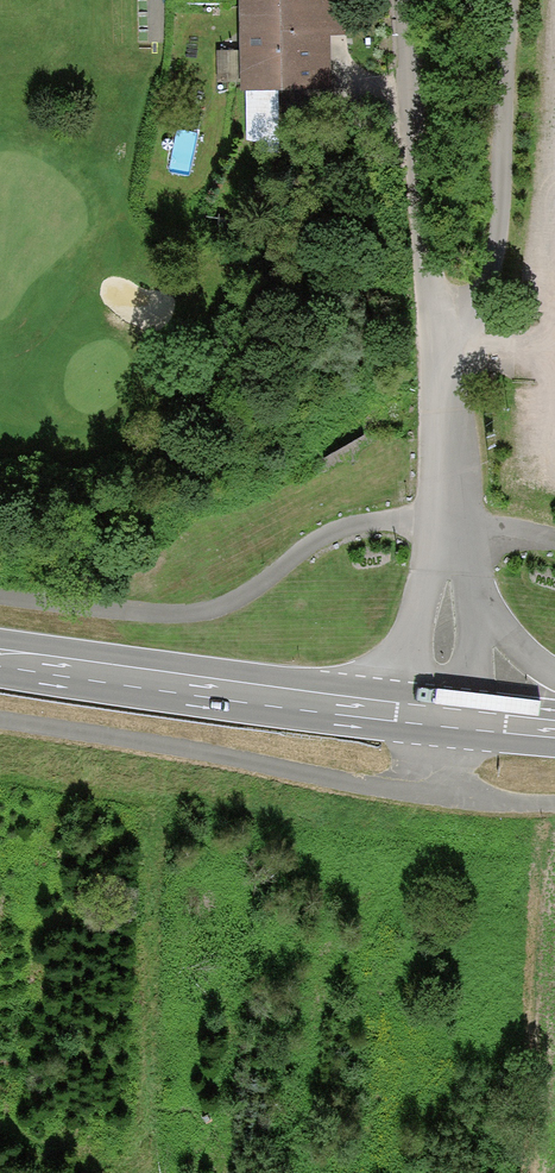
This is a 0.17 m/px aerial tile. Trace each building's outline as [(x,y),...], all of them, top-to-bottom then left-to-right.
[(269,96),(327,94),(325,39),(346,38),(345,0),(234,0),(236,53),(214,54),(215,84),(234,83),(234,96),(243,96),(245,151),(272,150),(269,96)]
